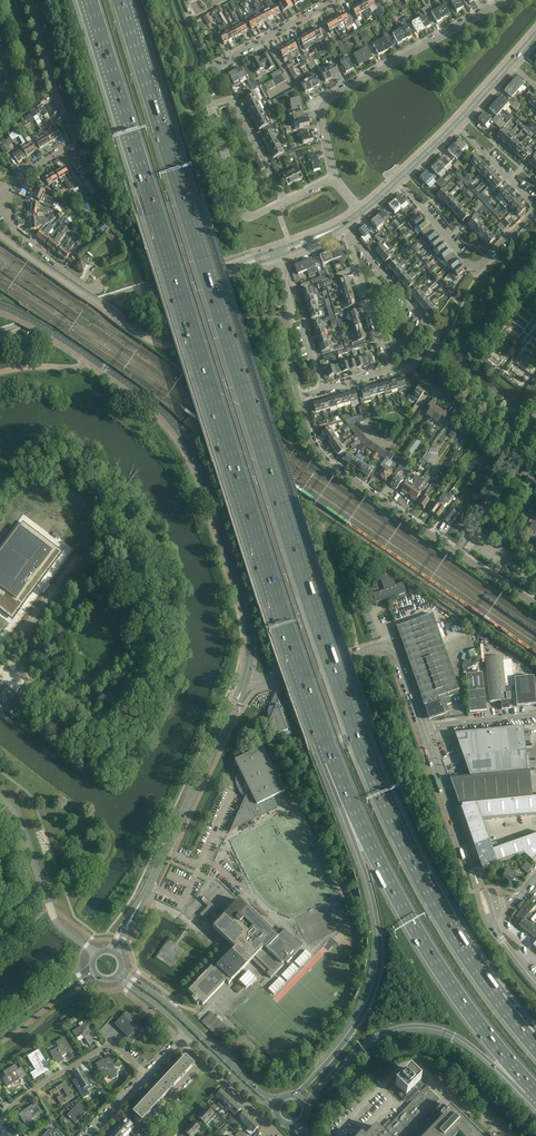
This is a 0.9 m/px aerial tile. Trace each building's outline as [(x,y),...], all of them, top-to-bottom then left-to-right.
[(279,4),(283,12),(288,9),(283,0),(276,0),(279,4)] [(288,9),(293,6),(289,0),(286,0),(283,0),(288,9)] [(372,13),(377,10),(373,2),(371,0),(368,0),(366,1),(372,13)] [(459,0),(450,0),(452,4),(456,12),(463,8),(459,0)] [(369,18),(372,17),(370,14),(372,13),(366,1),(361,4),(369,19),(370,19),(369,18)] [(258,2),(256,4),(266,21),(268,20),(268,21),(271,19),(266,11),(264,12),(258,2)] [(263,22),(266,21),(256,4),(256,3),(253,4),(256,8),(257,10),(254,12),(255,13),(261,24),(264,23),(263,22)] [(269,5),(275,16),(280,13),(276,6),(273,7),(271,4),(269,5)] [(369,19),(361,4),(356,6),(361,14),(363,12),(365,16),(368,20),(369,19)] [(275,16),(269,5),(267,6),(269,10),(266,11),(271,19),(273,18),(273,17),(275,16)] [(438,9),(444,19),(450,15),(445,5),(438,9)] [(249,25),(251,29),(256,26),(247,10),(245,6),(243,7),(248,16),(244,18),(248,25),(249,25)] [(361,14),(356,6),(352,9),(354,13),(353,13),(356,17),(356,16),(357,19),(361,17),(359,15),(361,14)] [(255,13),(252,14),(250,9),(247,10),(256,26),(258,25),(259,26),(261,24),(255,13)] [(381,9),(378,10),(376,11),(380,19),(385,16),(381,9)] [(444,19),(438,9),(431,13),(437,23),(444,19)] [(344,13),(339,16),(345,27),(346,29),(354,24),(351,18),(348,20),(346,17),(345,15),(344,13)] [(203,17),(208,25),(212,23),(208,15),(203,17)] [(345,27),(339,16),(335,19),(341,30),(343,33),(345,31),(343,28),(345,27)] [(419,20),(424,30),(431,26),(425,16),(419,20)] [(236,17),(234,19),(235,21),(235,20),(243,34),(245,32),(245,33),(248,32),(247,31),(243,24),(241,25),(238,21),(236,17)] [(398,28),(405,41),(411,37),(406,27),(406,26),(408,24),(405,18),(403,19),(402,20),(404,24),(401,26),(398,28)] [(235,21),(234,19),(232,20),(234,24),(236,27),(234,29),(238,36),(243,34),(235,20),(235,21)] [(341,30),(335,19),(330,21),(334,29),(337,27),(339,31),(341,30)] [(424,30),(419,20),(412,24),(417,34),(424,30)] [(334,29),(330,21),(326,24),(331,33),(333,32),(332,30),(334,29)] [(224,34),(229,41),(233,39),(229,31),(227,28),(225,24),(223,25),(225,29),(223,30),(224,34)] [(226,43),(229,41),(224,34),(223,30),(220,26),(217,27),(220,32),(218,33),(220,37),(224,44),(224,45),(226,44),(226,43)] [(238,36),(234,29),(231,30),(229,27),(227,28),(229,31),(233,39),(238,36)] [(320,32),(318,28),(313,31),(319,42),(325,39),(325,40),(328,39),(325,33),(322,35),(320,31),(320,32)] [(395,33),(393,34),(391,31),(391,30),(386,30),(389,35),(390,38),(393,36),(398,44),(405,41),(398,28),(394,30),(395,33)] [(362,32),(362,33),(369,45),(372,44),(368,36),(367,34),(368,34),(366,29),(362,32)] [(380,42),(385,51),(392,47),(387,38),(390,37),(390,38),(389,35),(386,30),(383,30),(384,39),(380,42)] [(319,42),(313,31),(309,33),(315,44),(316,47),(318,46),(317,43),(319,42)] [(315,44),(309,33),(304,36),(308,43),(310,47),(315,44)] [(369,45),(362,33),(359,35),(366,47),(369,45)] [(308,43),(304,36),(299,38),(301,42),(303,46),(305,48),(307,47),(306,45),(308,43)] [(353,69),(347,58),(346,56),(349,55),(343,44),(341,41),(336,43),(344,57),(340,60),(340,61),(346,73),(353,69)] [(288,45),(294,55),(296,53),(298,57),(300,55),(297,50),(298,49),(295,45),(295,46),(293,42),(288,45)] [(385,51),(380,42),(373,45),(378,55),(385,51)] [(343,44),(349,55),(352,53),(346,43),(343,44)] [(294,55),(288,45),(283,47),(290,58),(292,57),(291,56),(294,55)] [(290,58),(283,47),(279,50),(284,60),(287,58),(289,63),(292,62),(290,58)] [(360,52),(366,62),(373,58),(367,48),(360,52)] [(366,62),(360,52),(353,56),(359,66),(366,62)] [(256,73),(264,69),(263,68),(266,66),(268,70),(274,67),(267,54),(261,57),(261,58),(259,59),(258,58),(250,62),(256,73)] [(308,59),(313,67),(316,65),(313,59),(316,57),(315,55),(308,59)] [(327,69),(332,78),(339,74),(334,65),(327,69)] [(245,70),(242,72),(241,68),(234,72),(240,81),(246,78),(247,80),(250,79),(248,75),(245,70)] [(300,82),(300,83),(305,93),(312,89),(305,77),(299,80),(292,68),(289,70),(296,84),(300,82)] [(332,78),(327,69),(320,72),(325,82),(332,78)] [(234,72),(229,75),(235,87),(241,83),(240,81),(234,72)] [(313,73),(306,77),(305,77),(312,89),(319,85),(314,76),(313,73)] [(512,98),(518,92),(523,85),(516,78),(513,82),(511,85),(508,88),(507,88),(504,91),(512,98)] [(244,100),(248,108),(258,103),(261,101),(257,94),(255,90),(254,91),(245,96),(247,99),(245,100),(244,100)] [(495,104),(502,110),(508,104),(501,97),(497,100),(498,101),(495,104)] [(301,115),(301,114),(300,110),(302,109),(300,101),(289,103),(291,111),(288,112),(289,117),(293,116),(301,115)] [(251,115),(261,110),(258,103),(248,108),(251,115)] [(492,106),(489,109),(496,116),(494,118),(502,126),(503,126),(505,124),(497,116),(502,110),(495,104),(493,106),(492,106)] [(255,123),(265,117),(261,110),(251,115),(255,123)] [(485,126),(491,120),(484,113),(478,120),(485,126)] [(301,115),(293,116),(294,121),(297,121),(299,128),(309,126),(307,117),(304,118),(303,114),(301,114),(301,115)] [(24,126),(25,127),(30,124),(28,120),(27,119),(27,118),(26,117),(25,118),(25,119),(26,120),(22,123),(24,126)] [(45,118),(46,121),(57,139),(61,136),(55,125),(53,126),(52,126),(47,117),(45,118)] [(265,117),(255,123),(259,130),(262,129),(263,132),(272,127),(271,124),(269,125),(265,117)] [(494,118),(491,121),(500,129),(502,126),(494,118)] [(46,121),(44,122),(46,126),(49,130),(47,131),(48,134),(52,141),(57,139),(46,121)] [(41,127),(39,128),(40,130),(48,144),(52,141),(48,134),(47,131),(44,133),(41,127)] [(266,144),(276,139),(272,131),(274,131),(272,127),(263,132),(265,135),(262,136),(266,144)] [(503,130),(497,137),(502,142),(508,135),(511,133),(505,127),(503,130)] [(9,136),(10,137),(11,139),(12,140),(18,137),(20,135),(17,130),(14,132),(9,136)] [(37,135),(39,139),(44,146),(48,144),(40,130),(38,131),(40,134),(37,135)] [(307,130),(296,133),(297,137),(301,136),(303,145),(313,142),(311,134),(308,134),(307,130)] [(28,143),(23,134),(21,135),(21,136),(31,153),(36,151),(35,150),(32,144),(31,141),(28,143)] [(21,136),(21,135),(20,135),(18,137),(23,144),(20,146),(26,156),(31,153),(21,136)] [(508,147),(514,140),(508,135),(502,142),(508,147)] [(44,146),(39,139),(37,140),(35,136),(32,137),(39,149),(44,146)] [(276,139),(266,144),(269,151),(280,146),(276,139)] [(454,146),(461,153),(467,147),(460,139),(456,142),(457,143),(454,146)] [(513,152),(519,145),(514,140),(508,147),(513,152)] [(6,144),(0,148),(6,155),(11,151),(6,144)] [(518,157),(525,150),(519,145),(513,152),(518,157)] [(280,146),(269,151),(273,159),(276,157),(278,160),(286,156),(285,153),(284,153),(283,154),(283,153),(280,146)] [(461,153),(454,146),(451,148),(447,151),(455,158),(461,153)] [(525,150),(518,157),(524,161),(527,158),(530,155),(532,153),(526,148),(525,150)] [(302,159),(303,164),(309,162),(311,162),(312,167),(314,172),(320,170),(316,155),(314,155),(312,149),(297,153),(299,159),(300,160),(302,159)] [(13,158),(14,158),(18,163),(25,157),(22,153),(22,154),(20,151),(12,157),(13,158)] [(295,161),(298,159),(294,152),(287,156),(288,159),(293,157),(295,161)] [(438,163),(444,170),(451,164),(443,156),(440,160),(441,160),(438,163)] [(72,163),(77,172),(78,174),(88,168),(86,166),(87,165),(82,157),(79,159),(80,161),(79,162),(78,160),(72,163)] [(476,169),(482,163),(477,157),(470,164),(476,169)] [(444,170),(438,163),(435,165),(434,165),(431,168),(438,176),(444,170)] [(482,163),(476,169),(481,174),(487,168),(482,163)] [(71,178),(69,174),(65,168),(60,170),(66,180),(67,182),(69,185),(70,186),(72,190),(74,189),(71,184),(70,182),(70,181),(69,179),(71,178)] [(289,172),(295,183),(302,179),(297,168),(289,172)] [(486,179),(492,173),(487,168),(481,174),(486,179)] [(67,182),(66,180),(60,170),(55,173),(59,180),(61,183),(64,182),(67,188),(70,191),(72,190),(70,186),(69,185),(67,182)] [(295,183),(289,172),(282,176),(287,187),(295,183)] [(426,172),(419,178),(429,188),(435,182),(426,172)] [(456,175),(460,179),(462,182),(465,179),(462,177),(459,172),(456,175)] [(491,185),(497,178),(492,173),(486,179),(491,185)] [(49,177),(55,187),(56,186),(57,186),(55,182),(58,181),(54,174),(49,177)] [(53,188),(56,193),(58,192),(55,187),(49,177),(44,180),(48,186),(51,185),(53,188)] [(502,184),(497,178),(491,185),(493,187),(493,188),(494,190),(495,190),(496,190),(502,184)] [(99,192),(97,189),(91,179),(83,184),(91,196),(99,192)] [(38,188),(36,193),(55,201),(55,200),(53,197),(52,194),(51,195),(48,194),(47,196),(44,194),(45,191),(38,188)] [(503,201),(510,194),(505,189),(498,196),(503,201)] [(442,201),(449,195),(444,190),(437,196),(442,201)] [(35,194),(33,199),(41,202),(45,203),(53,207),(54,204),(56,205),(57,202),(55,201),(36,193),(35,194)] [(508,206),(515,199),(510,194),(503,201),(508,206)] [(447,207),(454,200),(449,195),(442,201),(447,207)] [(477,198),(480,200),(484,205),(490,200),(487,197),(487,198),(485,200),(482,197),(480,195),(477,198)] [(395,201),(401,208),(407,203),(401,196),(395,201)] [(513,211),(520,204),(515,199),(508,206),(513,211)] [(454,200),(447,207),(452,212),(459,205),(454,200)] [(401,208),(395,201),(388,206),(394,213),(401,208)] [(40,208),(40,205),(32,203),(31,209),(48,212),(51,212),(51,210),(50,210),(40,208)] [(520,204),(513,211),(518,217),(525,210),(520,204)] [(457,217),(464,211),(459,205),(452,212),(457,217)] [(377,217),(383,224),(390,219),(384,211),(377,217)] [(464,211),(457,217),(462,222),(469,216),(464,211)] [(416,227),(423,222),(418,216),(417,217),(411,221),(408,224),(413,229),(416,227)] [(383,224),(377,217),(371,222),(377,229),(383,224)] [(63,222),(63,221),(60,225),(57,228),(59,230),(67,219),(66,218),(63,222)] [(472,231),(479,224),(474,218),(467,225),(472,231)] [(67,219),(59,230),(58,230),(59,231),(57,234),(58,235),(54,241),(51,239),(46,245),(47,245),(47,246),(48,247),(49,247),(51,248),(64,231),(67,228),(70,224),(69,223),(67,219)] [(504,219),(501,222),(506,228),(510,225),(504,219)] [(421,233),(427,227),(423,222),(416,227),(421,233)] [(34,235),(40,230),(39,229),(39,226),(43,226),(43,228),(49,223),(31,225),(31,230),(33,230),(34,235)] [(477,236),(484,229),(479,224),(472,231),(477,236)] [(502,232),(505,229),(500,224),(497,226),(499,228),(501,230),(502,232)] [(40,230),(34,235),(36,237),(37,238),(38,239),(39,239),(40,240),(50,228),(51,227),(49,225),(48,227),(46,228),(43,233),(41,231),(40,230)] [(361,238),(359,239),(363,244),(365,243),(369,240),(368,239),(370,238),(368,235),(371,233),(365,225),(358,231),(363,236),(361,238)] [(53,228),(51,227),(50,228),(40,240),(43,242),(43,243),(44,244),(45,244),(50,238),(47,236),(49,233),(52,230),(53,228)] [(425,238),(427,237),(432,233),(427,227),(421,233),(425,238)] [(482,241),(486,237),(490,234),(484,229),(477,236),(482,241)] [(54,252),(55,252),(60,246),(58,244),(62,238),(65,235),(65,234),(66,232),(64,231),(51,248),(53,250),(53,251),(54,252)] [(107,238),(114,245),(120,240),(113,233),(107,238)] [(436,238),(432,233),(427,237),(425,238),(422,241),(427,246),(436,238)] [(489,234),(490,234),(486,237),(482,241),(487,246),(495,239),(492,236),(493,235),(491,233),(489,234)] [(380,243),(382,241),(383,241),(377,235),(374,237),(380,243)] [(434,249),(441,244),(436,238),(427,246),(431,252),(434,249)] [(392,247),(394,246),(399,241),(398,239),(391,245),(386,249),(385,249),(382,246),(375,251),(380,257),(392,247)] [(61,257),(72,243),(70,241),(64,249),(62,247),(57,253),(57,254),(58,255),(59,255),(61,257)] [(74,244),(72,243),(61,257),(63,258),(63,259),(65,260),(66,260),(71,254),(68,252),(71,249),(73,245),(74,244)] [(439,255),(446,250),(441,244),(434,249),(439,255)] [(387,261),(389,263),(395,257),(394,255),(392,256),(391,257),(388,253),(394,249),(392,247),(380,257),(385,263),(386,262),(387,261)] [(328,252),(332,261),(334,266),(346,261),(341,249),(338,250),(337,249),(328,252)] [(74,260),(79,252),(75,250),(70,257),(73,260),(74,260)] [(441,263),(444,261),(450,255),(446,250),(439,255),(436,257),(441,263)] [(332,261),(328,252),(320,256),(323,265),(332,261)] [(448,266),(455,261),(450,255),(444,261),(448,266)] [(393,273),(405,263),(403,261),(400,263),(397,259),(395,257),(389,263),(391,265),(388,267),(393,273)] [(75,268),(83,274),(89,264),(82,259),(75,268)] [(303,262),(307,271),(316,268),(312,259),(303,262)] [(448,266),(453,272),(459,266),(455,261),(448,266)] [(307,271),(303,262),(294,266),(298,275),(307,271)] [(398,278),(404,273),(401,269),(407,265),(405,263),(393,273),(398,278)] [(453,272),(449,274),(451,277),(452,276),(455,279),(457,277),(464,272),(459,266),(453,272)] [(411,290),(415,286),(413,284),(414,284),(411,280),(419,273),(417,271),(414,274),(402,284),(407,290),(409,288),(411,290)] [(404,273),(398,278),(402,284),(414,274),(413,272),(408,276),(407,276),(404,273)] [(340,288),(349,285),(347,278),(342,279),(342,276),(335,279),(325,282),(326,285),(336,282),(335,281),(338,281),(340,285),(338,286),(338,288),(340,288)] [(452,282),(445,288),(449,292),(455,286),(452,282)] [(343,295),(352,292),(349,285),(340,288),(343,295)] [(418,287),(417,287),(416,288),(415,286),(411,290),(413,292),(411,294),(415,300),(419,297),(422,294),(423,293),(418,287)] [(302,291),(305,299),(313,296),(316,295),(314,288),(311,289),(302,291)] [(352,292),(343,295),(345,302),(354,299),(352,292)] [(419,297),(415,300),(420,305),(426,300),(424,297),(425,295),(423,293),(422,294),(419,297)] [(316,295),(313,296),(305,299),(307,306),(315,303),(318,302),(316,295)] [(345,304),(344,305),(345,309),(347,308),(356,306),(354,299),(345,302),(345,304)] [(420,305),(425,311),(428,308),(431,306),(433,303),(436,301),(435,299),(432,301),(429,303),(426,300),(420,305)] [(315,303),(307,306),(309,313),(317,310),(315,303)] [(428,308),(425,311),(429,316),(435,311),(431,306),(428,308)] [(317,310),(309,313),(311,319),(319,317),(318,312),(321,311),(320,309),(317,310)] [(351,321),(360,318),(357,311),(349,314),(351,321)] [(330,317),(324,318),(325,322),(330,320),(332,326),(337,325),(335,319),(334,315),(330,317)] [(353,328),(362,325),(360,318),(351,321),(353,328)] [(315,332),(323,329),(321,322),(313,325),(315,332)] [(353,328),(351,329),(353,335),(355,335),(364,332),(362,325),(353,328)] [(317,339),(325,336),(323,329),(315,332),(317,339)] [(358,344),(365,342),(364,340),(366,339),(364,332),(355,335),(357,342),(358,344)] [(325,336),(317,339),(319,346),(327,343),(325,336)] [(321,353),(330,350),(329,350),(333,349),(331,342),(327,343),(319,346),(321,353)] [(372,356),(371,357),(370,354),(361,356),(361,359),(364,367),(371,365),(371,364),(374,363),(372,356)] [(347,360),(350,371),(357,369),(354,361),(351,362),(350,359),(347,360)] [(354,361),(357,369),(364,367),(361,359),(354,361)] [(350,371),(347,360),(344,360),(345,364),(340,365),(343,373),(350,371)] [(329,377),(336,375),(334,367),(333,364),(330,365),(331,368),(326,369),(327,370),(328,373),(329,377)] [(343,373),(340,365),(334,367),(336,375),(343,373)] [(396,381),(398,389),(399,392),(410,389),(407,379),(403,380),(403,379),(396,381)] [(398,389),(396,381),(389,383),(391,391),(398,389)] [(392,395),(391,391),(389,383),(382,385),(384,393),(385,396),(392,395)] [(384,393),(382,385),(375,387),(377,395),(384,393)] [(377,395),(375,387),(368,388),(370,397),(377,395)] [(371,400),(370,397),(368,388),(361,391),(362,394),(359,395),(361,403),(371,400)] [(418,388),(411,397),(417,402),(419,400),(424,393),(418,388)] [(348,394),(350,403),(357,401),(355,392),(348,394)] [(350,403),(348,394),(341,396),(343,405),(350,403)] [(343,405),(341,396),(334,398),(336,407),(343,405)] [(336,407),(334,398),(327,400),(329,409),(336,407)] [(430,421),(439,409),(434,406),(437,402),(433,399),(428,407),(427,407),(426,409),(423,413),(428,417),(427,418),(427,419),(430,421)] [(329,409),(327,400),(320,402),(322,411),(329,409)] [(314,407),(313,407),(310,408),(313,417),(316,416),(316,413),(322,411),(320,402),(313,404),(314,407)] [(439,409),(430,421),(432,423),(434,423),(434,422),(436,423),(441,417),(444,419),(450,412),(447,409),(444,413),(439,409)] [(360,423),(358,416),(344,420),(351,430),(357,426),(360,423)] [(187,418),(184,423),(183,424),(198,434),(201,429),(202,428),(187,418)] [(322,433),(326,439),(333,434),(333,433),(335,432),(332,428),(330,429),(329,428),(328,426),(320,428),(323,432),(322,433)] [(333,434),(326,439),(327,441),(330,444),(337,439),(333,434)] [(341,445),(337,439),(330,444),(333,450),(341,445)] [(360,443),(359,441),(358,440),(350,446),(352,449),(360,443)] [(341,445),(333,450),(337,455),(345,450),(341,445)] [(395,454),(390,451),(389,453),(385,458),(384,459),(380,466),(383,468),(378,476),(385,481),(391,473),(390,472),(392,470),(388,467),(385,465),(389,460),(390,461),(393,458),(395,455),(395,454)] [(354,459),(351,456),(348,454),(344,461),(350,465),(354,459)] [(356,470),(360,463),(362,460),(356,456),(354,459),(350,465),(356,470)] [(403,461),(397,469),(401,471),(401,472),(403,469),(404,470),(408,464),(403,460),(403,461)] [(362,473),(366,467),(360,463),(356,470),(362,473)] [(370,469),(366,467),(362,473),(368,478),(368,477),(372,471),(373,469),(371,468),(370,469)] [(394,480),(390,485),(393,487),(397,489),(402,481),(402,480),(397,477),(399,473),(396,471),(391,478),(394,480)] [(407,496),(408,497),(420,479),(421,478),(416,475),(414,478),(414,481),(415,481),(412,486),(407,483),(401,492),(405,495),(406,495),(407,496)] [(535,484),(535,482),(528,477),(524,485),(533,490),(535,484)] [(424,481),(421,478),(420,479),(408,497),(409,498),(409,497),(410,498),(415,502),(421,492),(418,490),(424,481)] [(424,508),(429,501),(426,498),(428,494),(429,495),(435,487),(431,485),(425,492),(426,493),(424,497),(423,497),(418,504),(424,508)] [(435,503),(429,512),(434,515),(448,495),(444,492),(438,500),(440,501),(438,505),(435,503)] [(454,496),(449,493),(448,495),(434,515),(438,518),(441,514),(444,516),(447,511),(443,508),(446,503),(448,504),(454,496)] [(453,506),(442,520),(448,524),(450,522),(452,523),(455,517),(454,516),(459,510),(453,506)] [(535,534),(535,513),(530,509),(517,529),(532,539),(535,534)] [(7,616),(15,605),(20,609),(63,552),(28,526),(25,531),(19,527),(0,553),(0,610),(7,616)] [(395,587),(391,574),(374,580),(371,591),(375,604),(406,593),(403,584),(395,587)] [(423,706),(424,706),(429,721),(445,715),(444,713),(449,712),(447,705),(451,704),(449,697),(458,694),(457,691),(459,690),(440,636),(446,633),(443,623),(436,626),(432,614),(396,627),(423,703),(422,703),(423,706)] [(467,652),(470,660),(478,657),(475,649),(467,652)] [(490,703),(503,701),(507,701),(506,694),(505,687),(502,661),(502,656),(485,658),(490,703)] [(511,660),(502,661),(505,687),(514,686),(511,660)] [(482,673),(466,674),(466,675),(466,682),(470,713),(486,711),(482,673)] [(514,679),(516,707),(535,705),(535,701),(533,677),(514,679)] [(2,712),(2,711),(3,711),(3,710),(11,700),(13,698),(5,692),(9,688),(9,687),(0,680),(0,710),(2,712)] [(270,722),(275,736),(287,731),(287,730),(291,729),(277,692),(276,693),(276,694),(275,697),(274,697),(272,701),(273,702),(270,707),(268,711),(267,712),(267,713),(267,715),(267,717),(268,718),(268,719),(269,721),(270,722)] [(501,702),(501,710),(510,709),(509,701),(509,700),(511,700),(510,693),(506,694),(507,701),(503,701),(503,702),(501,702)] [(459,744),(471,777),(530,771),(528,757),(525,757),(522,728),(478,733),(478,732),(454,734),(458,745),(459,744)] [(245,798),(230,832),(279,807),(274,797),(285,792),(279,780),(283,778),(271,754),(267,756),(263,747),(235,761),(238,768),(237,770),(236,772),(236,774),(236,776),(235,777),(235,779),(235,781),(236,783),(236,785),(237,787),(237,789),(238,791),(239,792),(241,794),(242,795),(243,797),(245,798)] [(459,805),(461,805),(533,798),(530,771),(471,777),(455,779),(450,779),(450,780),(459,805)] [(533,862),(535,858),(535,835),(493,850),(487,834),(482,821),(535,815),(535,798),(533,798),(461,805),(462,808),(461,808),(460,808),(463,815),(471,839),(480,865),(482,870),(524,855),(533,862)] [(526,862),(521,868),(528,874),(533,867),(526,862)] [(521,876),(516,874),(517,874),(506,870),(503,877),(513,882),(513,881),(517,883),(519,879),(521,876)] [(207,907),(199,915),(204,919),(215,907),(205,897),(202,901),(207,907)] [(526,919),(525,919),(535,906),(533,903),(535,899),(533,897),(530,901),(529,900),(516,916),(520,920),(520,919),(523,922),(526,919)] [(200,1003),(202,1005),(202,1006),(226,982),(228,984),(252,960),(267,974),(271,978),(283,966),(283,965),(285,963),(287,964),(292,959),(290,958),(303,945),(296,938),(293,940),(281,928),(275,935),(248,909),(246,907),(239,900),(213,928),(234,949),(214,970),(211,967),(188,991),(194,997),(191,1000),(197,1006),(200,1003)] [(212,925),(224,913),(218,908),(206,920),(212,925)] [(535,937),(535,928),(526,919),(523,922),(520,926),(535,938),(535,937)] [(303,953),(294,962),(298,965),(300,968),(312,956),(306,950),(303,953)] [(293,964),(281,976),(285,979),(287,982),(299,970),(296,967),(293,964)] [(244,976),(251,983),(256,979),(248,972),(244,976)] [(239,981),(246,988),(251,983),(244,976),(239,981)] [(279,977),(268,989),(271,993),(274,995),(286,983),(283,981),(279,977)] [(126,1012),(116,1023),(129,1035),(128,1037),(125,1040),(130,1045),(144,1030),(139,1026),(140,1025),(126,1012)] [(227,1028),(211,1012),(201,1022),(218,1037),(227,1028)] [(88,1033),(93,1030),(87,1021),(84,1023),(85,1024),(73,1032),(77,1038),(83,1035),(89,1045),(94,1043),(88,1033)] [(72,1052),(63,1038),(56,1042),(58,1047),(52,1051),(59,1064),(64,1061),(61,1057),(67,1053),(68,1055),(72,1052)] [(35,1070),(30,1073),(34,1079),(50,1069),(50,1068),(53,1067),(49,1060),(45,1062),(38,1050),(27,1056),(35,1070)] [(151,1092),(160,1101),(194,1064),(185,1056),(151,1092)] [(112,1080),(115,1077),(116,1077),(116,1076),(117,1076),(117,1075),(117,1074),(117,1073),(113,1066),(114,1065),(109,1057),(104,1060),(104,1059),(95,1064),(98,1069),(100,1069),(101,1071),(100,1072),(104,1079),(110,1076),(112,1080)] [(6,1077),(2,1079),(7,1087),(26,1075),(21,1067),(18,1069),(15,1065),(3,1072),(6,1077)] [(442,1071),(448,1076),(452,1072),(446,1067),(442,1071)] [(464,1120),(462,1118),(455,1112),(449,1106),(439,1116),(432,1108),(433,1107),(440,1100),(426,1087),(421,1092),(419,1091),(424,1085),(420,1081),(421,1080),(410,1069),(395,1084),(402,1091),(398,1095),(403,1099),(404,1100),(406,1098),(409,1100),(409,1101),(410,1102),(411,1102),(411,1103),(392,1122),(391,1121),(389,1120),(379,1130),(376,1126),(376,1127),(375,1126),(373,1129),(374,1129),(371,1132),(370,1131),(367,1134),(368,1135),(367,1135),(405,1135),(413,1128),(418,1134),(416,1135),(481,1135),(464,1120)] [(82,1072),(75,1076),(78,1081),(75,1083),(83,1098),(89,1094),(87,1090),(90,1088),(89,1086),(92,1084),(91,1082),(86,1074),(83,1075),(82,1072)] [(62,1106),(75,1097),(65,1082),(55,1088),(56,1088),(49,1092),(51,1095),(62,1089),(67,1097),(64,1099),(61,1095),(57,1098),(62,1106)] [(220,1102),(227,1095),(221,1090),(215,1097),(220,1102)] [(140,1105),(149,1113),(160,1101),(151,1092),(140,1105)] [(227,1095),(220,1102),(225,1106),(231,1100),(227,1095)] [(231,1100),(225,1106),(230,1111),(236,1104),(231,1100)] [(79,1103),(67,1115),(76,1124),(88,1111),(79,1103)] [(236,1104),(230,1111),(235,1116),(241,1109),(236,1104)] [(32,1106),(23,1112),(19,1115),(25,1124),(42,1112),(36,1105),(32,1107),(32,1106)] [(149,1113),(140,1105),(133,1112),(142,1121),(149,1113)] [(203,1112),(211,1120),(216,1115),(207,1107),(203,1112)] [(211,1120),(203,1112),(198,1117),(206,1125),(211,1120)] [(243,1123),(249,1117),(244,1112),(238,1118),(243,1123)] [(249,1117),(243,1123),(248,1128),(254,1122),(249,1117)] [(121,1125),(128,1131),(133,1126),(126,1119),(121,1125)] [(234,1119),(229,1124),(232,1127),(234,1129),(237,1126),(239,1124),(237,1122),(234,1119)] [(3,1135),(21,1135),(22,1135),(14,1122),(4,1132),(5,1132),(3,1134),(4,1135),(3,1135)] [(189,1127),(195,1133),(200,1128),(194,1122),(189,1127)] [(248,1128),(246,1131),(250,1135),(253,1133),(259,1126),(254,1122),(248,1128)] [(230,1127),(227,1124),(219,1132),(222,1135),(223,1135),(230,1127)] [(121,1125),(116,1130),(123,1135),(124,1135),(128,1131),(121,1125)] [(189,1127),(184,1132),(189,1135),(193,1135),(195,1133),(189,1127)]
